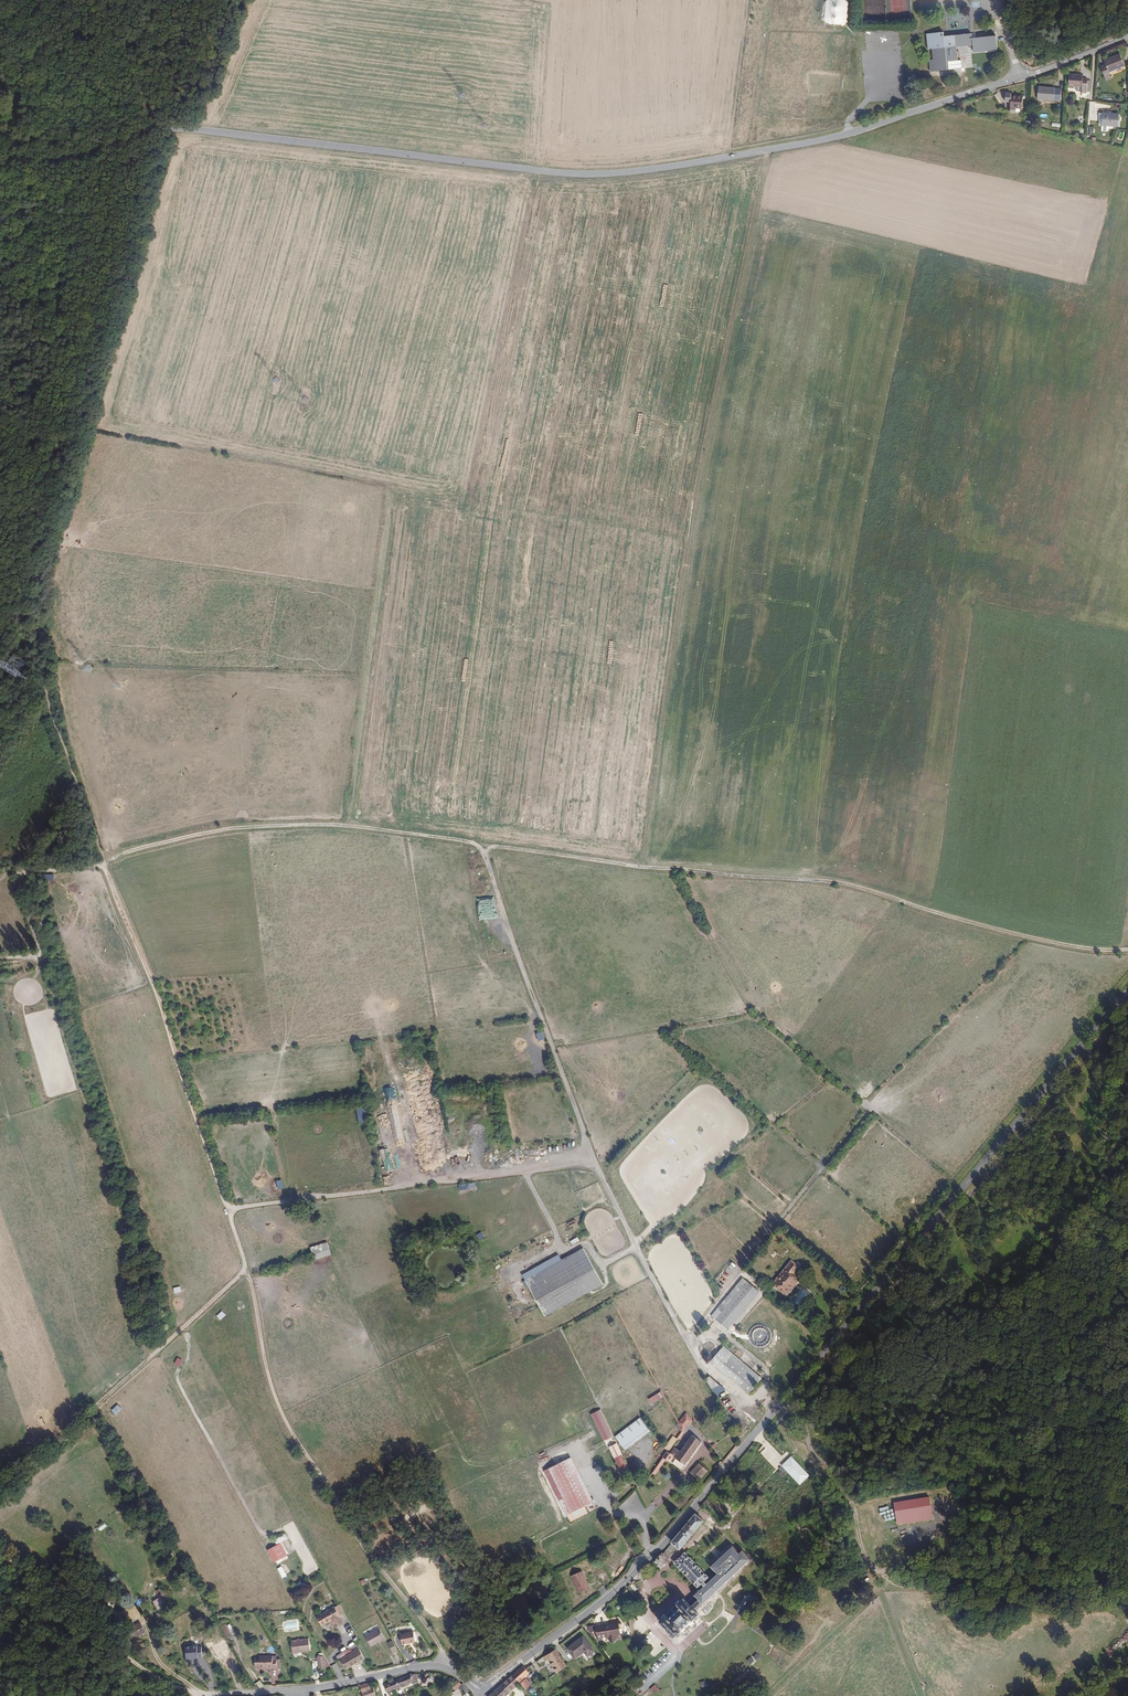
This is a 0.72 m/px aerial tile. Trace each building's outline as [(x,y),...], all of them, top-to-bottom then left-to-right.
[(944,32),(927,33),(928,49),(934,49),(934,60),(930,60),(930,72),(947,71),(947,63),(957,62),(957,49),(973,48),(973,39),(973,32),(956,33),(956,38),(944,38),(944,32)] [(997,37),(973,39),(974,52),(998,50),(997,37)] [(1113,60),(1104,63),(1108,73),(1123,68),(1119,55),(1112,58),(1113,60)] [(1104,68),(1098,71),(1103,80),(1109,77),(1104,68)] [(1081,75),(1068,75),(1068,87),(1075,87),(1080,87),(1080,92),(1085,92),(1086,81),(1086,79),(1080,78),(1081,75)] [(1061,89),(1038,88),(1037,100),(1060,102),(1061,89)] [(1005,93),(1004,102),(1010,102),(1010,111),(1015,111),(1016,109),(1022,109),(1022,97),(1011,96),(1011,94),(1005,93)] [(1118,114),(1102,113),(1101,126),(1118,127),(1118,114)] [(543,1032),(536,1034),(538,1042),(545,1040),(543,1032)] [(356,1109),(358,1122),(367,1121),(365,1107),(356,1109)] [(327,1242),(311,1247),(314,1258),(331,1253),(327,1242)] [(525,1278),(529,1285),(546,1315),(604,1284),(587,1253),(583,1246),(525,1278)] [(800,1271),(793,1265),(788,1271),(789,1272),(784,1278),(782,1277),(775,1286),(787,1296),(796,1285),(797,1287),(802,1281),(796,1276),(800,1271)] [(745,1280),(712,1318),(728,1331),(761,1294),(745,1280)] [(806,1290),(795,1302),(802,1308),(812,1295),(806,1290)] [(221,1320),(226,1315),(223,1311),(217,1316),(221,1320)] [(711,1363),(748,1396),(763,1381),(724,1347),(711,1363)] [(180,1366),(183,1360),(178,1357),(175,1363),(180,1366)] [(707,1381),(712,1390),(720,1386),(710,1377),(707,1381)] [(720,1386),(712,1390),(715,1396),(726,1391),(720,1386)] [(651,1404),(658,1399),(663,1396),(660,1392),(648,1399),(651,1404)] [(112,1410),(116,1414),(123,1408),(118,1404),(112,1410)] [(609,1438),(613,1436),(609,1429),(600,1411),(596,1413),(609,1438)] [(605,1440),(609,1438),(596,1413),(592,1415),(605,1440)] [(687,1414),(678,1423),(682,1434),(694,1420),(687,1414)] [(640,1418),(615,1437),(623,1449),(648,1430),(640,1418)] [(689,1434),(675,1449),(681,1454),(694,1439),(689,1434)] [(673,1436),(665,1448),(669,1451),(678,1439),(673,1436)] [(667,1453),(651,1471),(654,1474),(667,1460),(669,1462),(673,1457),(685,1467),(704,1446),(695,1438),(694,1439),(681,1454),(675,1449),(670,1455),(667,1453)] [(622,1455),(615,1458),(620,1469),(627,1466),(622,1455)] [(549,1470),(556,1483),(576,1473),(568,1459),(548,1469),(549,1470)] [(667,1460),(654,1474),(657,1476),(669,1462),(667,1460)] [(699,1464),(690,1474),(698,1481),(707,1472),(699,1464)] [(570,1512),(556,1483),(549,1470),(544,1472),(566,1515),(570,1512)] [(570,1512),(574,1519),(583,1515),(580,1509),(591,1503),(588,1499),(576,1473),(556,1483),(570,1512)] [(720,1501),(714,1495),(703,1509),(704,1511),(719,1525),(724,1518),(714,1509),(720,1501)] [(930,1496),(893,1502),(897,1524),(933,1518),(930,1496)] [(696,1513),(671,1542),(672,1542),(679,1547),(680,1548),(704,1520),(700,1516),(696,1513)] [(679,1547),(672,1542),(664,1553),(669,1558),(679,1547)] [(269,1550),(275,1562),(288,1556),(281,1543),(269,1550)] [(704,1586),(695,1594),(704,1603),(751,1559),(742,1550),(740,1552),(733,1545),(711,1566),(718,1573),(707,1583),(704,1586)] [(720,1553),(715,1547),(713,1549),(712,1550),(714,1553),(717,1556),(720,1553)] [(697,1587),(702,1583),(705,1581),(709,1577),(685,1551),(674,1562),(694,1584),(697,1587)] [(664,1552),(652,1562),(655,1566),(657,1564),(660,1568),(670,1559),(669,1558),(664,1553),(664,1552)] [(278,1569),(283,1577),(287,1574),(283,1566),(278,1569)] [(583,1573),(573,1577),(581,1594),(592,1589),(588,1579),(587,1580),(583,1573)] [(294,1586),(298,1593),(305,1589),(301,1582),(294,1586)] [(160,1597),(154,1600),(159,1611),(165,1607),(164,1604),(169,1601),(163,1587),(156,1590),(160,1597)] [(628,1593),(626,1589),(619,1594),(622,1598),(628,1593)] [(747,1595),(746,1594),(740,1606),(743,1608),(748,1610),(753,1599),(751,1598),(753,1596),(752,1594),(750,1593),(748,1594),(747,1595)] [(704,1603),(695,1594),(692,1597),(687,1602),(695,1611),(704,1603)] [(690,1605),(687,1602),(684,1598),(675,1605),(678,1609),(666,1619),(664,1616),(656,1623),(672,1641),(674,1639),(676,1641),(683,1634),(681,1632),(691,1624),(692,1626),(699,1619),(698,1617),(700,1615),(698,1614),(695,1611),(690,1605)] [(709,1602),(704,1608),(708,1611),(713,1606),(709,1602)] [(341,1607),(318,1619),(324,1629),(332,1625),(335,1630),(344,1626),(341,1620),(347,1617),(341,1607)] [(604,1626),(596,1627),(599,1643),(603,1643),(603,1637),(608,1636),(609,1638),(614,1643),(618,1637),(618,1635),(620,1635),(618,1620),(610,1620),(610,1625),(604,1626)] [(137,1624),(126,1630),(133,1642),(144,1636),(137,1624)] [(379,1628),(365,1636),(370,1647),(385,1638),(379,1628)] [(415,1632),(402,1635),(405,1645),(417,1642),(415,1632)] [(583,1636),(568,1647),(576,1657),(585,1650),(589,1655),(595,1650),(583,1636)] [(307,1639),(290,1641),(291,1653),(309,1651),(307,1639)] [(390,1640),(385,1643),(391,1653),(396,1651),(390,1640)] [(202,1645),(186,1646),(186,1659),(203,1659),(202,1645)] [(348,1655),(354,1666),(361,1662),(360,1660),(363,1658),(358,1649),(348,1655)] [(549,1664),(558,1678),(567,1671),(556,1653),(543,1662),(546,1666),(549,1664)] [(257,1667),(257,1668),(270,1668),(270,1670),(275,1669),(275,1655),(257,1656),(257,1658),(252,1658),(253,1667),(257,1667)] [(329,1666),(322,1655),(316,1656),(317,1667),(324,1666),(329,1666)] [(348,1655),(340,1659),(345,1669),(350,1666),(350,1668),(354,1666),(348,1655)] [(521,1686),(526,1681),(530,1677),(523,1669),(514,1678),(521,1686)] [(419,1682),(416,1675),(411,1676),(385,1685),(384,1686),(387,1695),(394,1692),(414,1684),(419,1682)] [(493,1695),(511,1695),(521,1686),(514,1678),(506,1685),(505,1684),(493,1695)] [(521,1686),(528,1693),(533,1688),(526,1681),(521,1686)] [(661,1689),(655,1684),(650,1689),(653,1692),(655,1689),(659,1692),(661,1689)] [(369,1685),(360,1687),(363,1693),(371,1690),(369,1685)]
